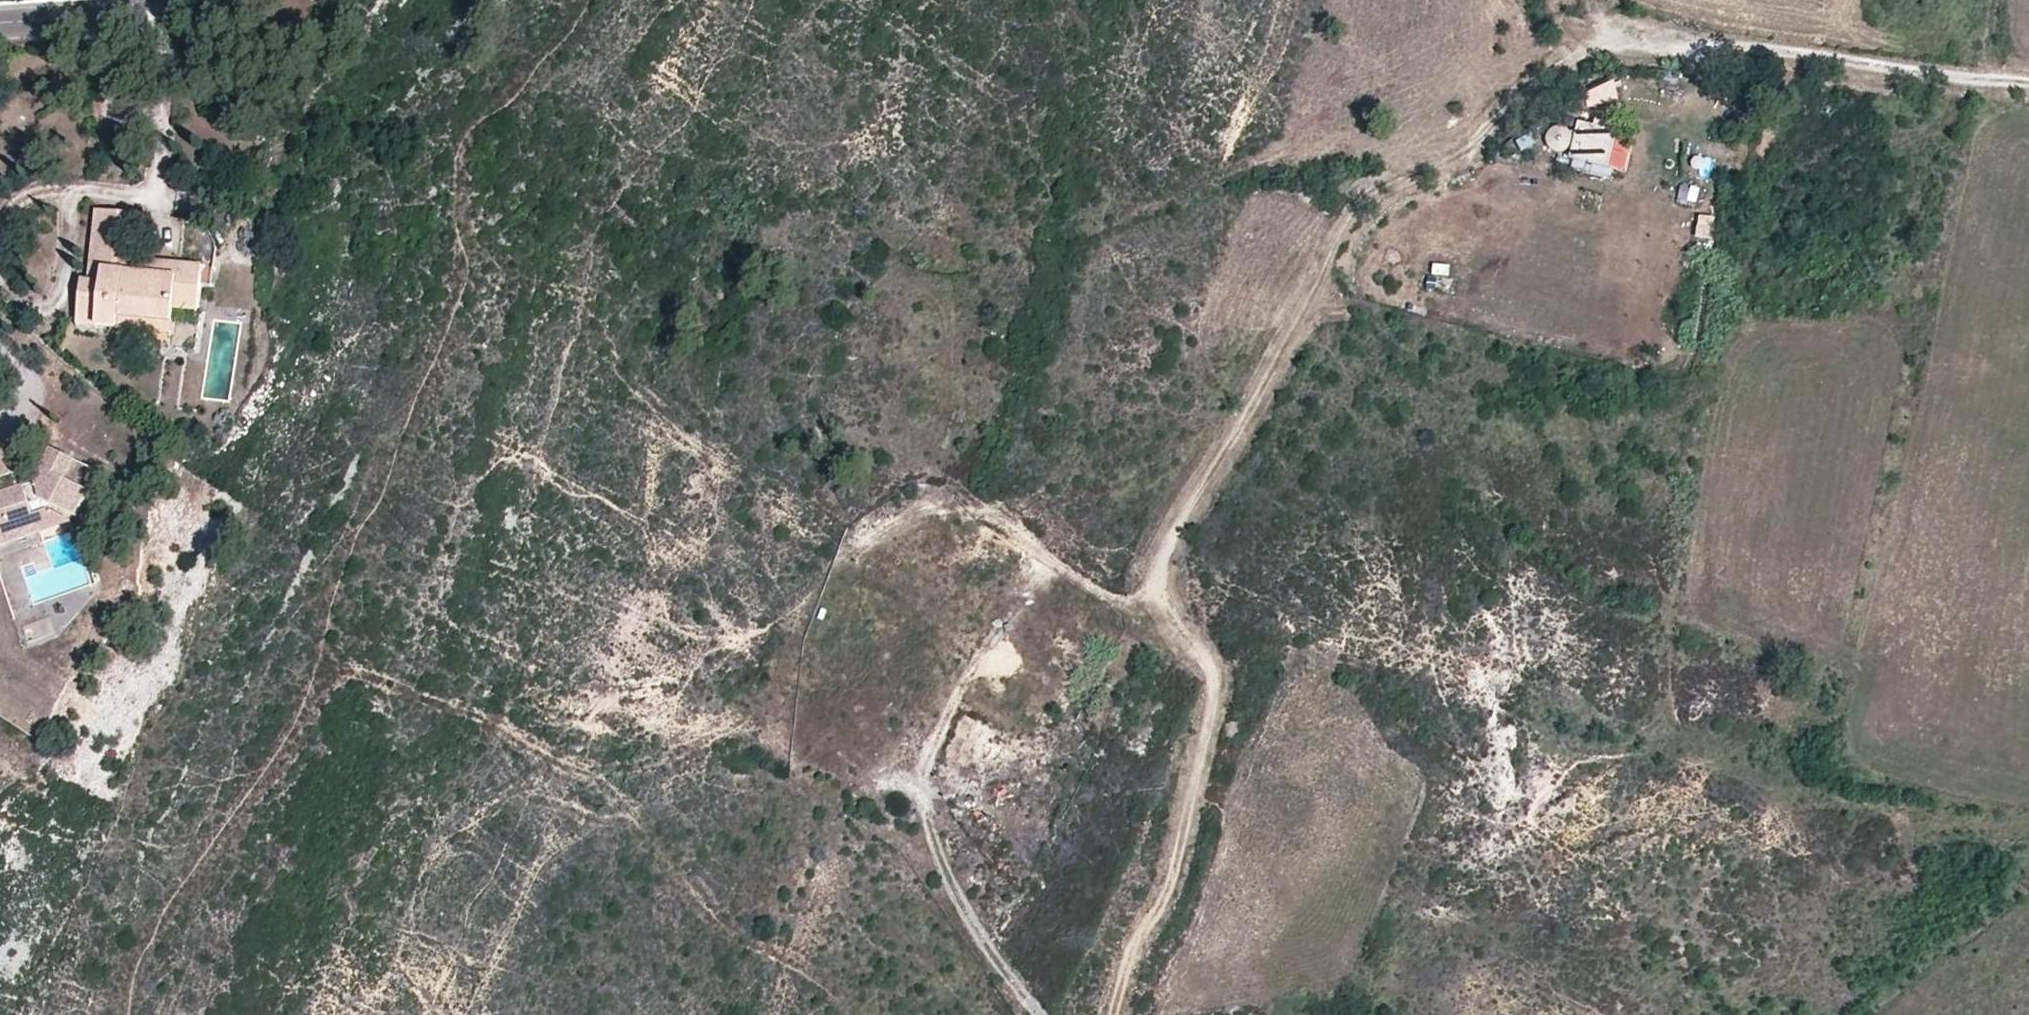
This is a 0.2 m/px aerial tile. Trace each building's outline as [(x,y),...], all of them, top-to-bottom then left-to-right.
[(1616,85),(1583,91),(1587,110),(1619,104),(1616,85)] [(1606,132),(1572,123),(1565,156),(1597,165),(1606,132)] [(3,200),(12,193),(0,176),(0,197),(3,200)] [(123,213),(92,210),(87,277),(79,275),(75,322),(115,328),(116,316),(172,321),(173,309),(200,312),(203,263),(132,257),(118,255),(123,213)] [(135,214),(123,213),(118,255),(132,257),(135,214)] [(171,334),(172,321),(116,316),(115,328),(171,334)] [(0,479),(0,540),(2,546),(38,533),(28,508),(46,503),(77,518),(98,472),(53,450),(38,482),(23,489),(17,472),(0,479)]
